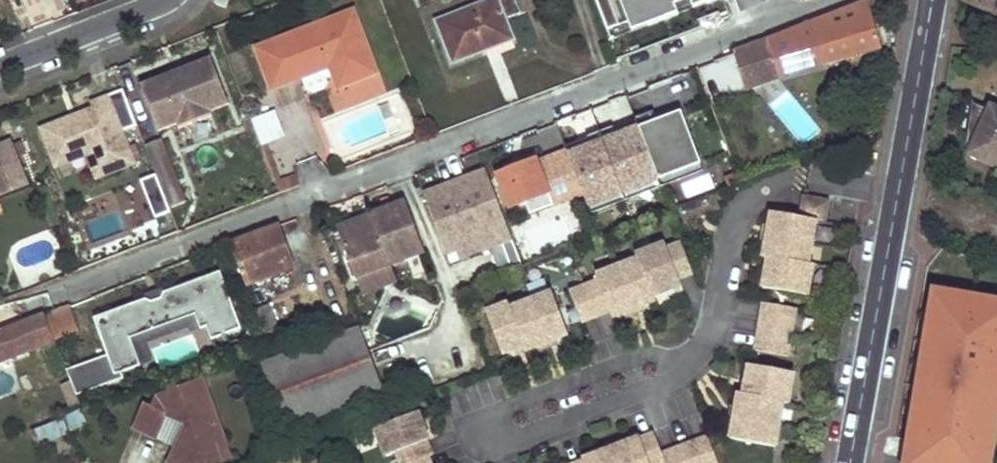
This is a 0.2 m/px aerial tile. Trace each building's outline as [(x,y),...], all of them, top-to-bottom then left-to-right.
[(214,4),(225,8),(229,0),(216,0),(214,4)] [(453,61),(487,49),(485,43),(510,34),(505,18),(520,13),(514,0),(491,0),(437,20),(453,61)] [(706,0),(596,0),(608,34),(685,7),(706,0)] [(903,0),(868,0),(768,39),(780,78),(878,50),(864,13),(903,1),(903,0)] [(996,12),(996,0),(967,0),(996,12)] [(354,12),(257,49),(272,88),(325,68),(324,63),(330,61),(335,63),(337,70),(333,72),(339,87),(377,73),(354,12)] [(768,39),(733,51),(742,90),(768,82),(780,78),(768,39)] [(229,105),(211,58),(141,85),(159,131),(178,124),(180,129),(212,117),(210,112),(229,105)] [(330,61),(324,63),(325,68),(333,72),(337,70),(335,63),(330,61)] [(71,118),(41,129),(53,161),(80,150),(84,158),(87,156),(96,180),(136,165),(109,96),(91,103),(93,108),(79,114),(81,118),(73,122),(71,118)] [(972,103),(965,145),(973,149),(994,158),(993,160),(994,160),(996,162),(996,113),(972,103)] [(250,120),(260,147),(285,139),(276,112),(250,120)] [(30,183),(13,140),(0,146),(0,195),(30,183)] [(162,140),(145,147),(171,210),(187,204),(162,140)] [(268,148),(262,150),(278,191),(298,183),(299,177),(282,184),(268,148)] [(994,158),(973,149),(970,157),(991,167),(994,160),(993,160),(994,158)] [(80,150),(53,161),(56,169),(84,158),(80,150)] [(555,180),(547,158),(534,164),(533,160),(497,174),(509,205),(548,191),(546,183),(555,180)] [(485,164),(421,186),(447,262),(488,248),(495,268),(518,260),(485,164)] [(155,177),(137,183),(150,221),(168,214),(155,177)] [(805,198),(801,218),(817,221),(824,222),(828,202),(805,198)] [(424,251),(405,201),(370,214),(373,222),(340,234),(355,276),(389,264),(424,251)] [(817,221),(801,218),(771,213),(763,259),(768,259),(763,288),(807,296),(813,265),(808,265),(817,221)] [(373,222),(370,214),(337,226),(340,234),(373,222)] [(115,217),(91,220),(93,236),(117,233),(115,217)] [(245,283),(291,266),(277,225),(230,243),(245,283)] [(693,273),(682,244),(668,249),(666,243),(636,255),(638,259),(596,274),(598,281),(570,292),(581,322),(610,311),(612,317),(656,301),(654,297),(681,286),(679,279),(693,273)] [(395,280),(389,264),(355,276),(361,292),(395,280)] [(240,328),(220,271),(164,292),(163,298),(152,302),(146,299),(95,318),(109,354),(67,369),(76,395),(123,378),(121,372),(140,365),(130,338),(195,315),(200,329),(207,327),(211,339),(240,328)] [(901,462),(993,462),(996,435),(996,288),(924,279),(901,462)] [(164,292),(162,288),(144,295),(146,299),(152,302),(163,298),(164,292)] [(568,335),(552,292),(511,308),(510,303),(487,312),(502,354),(523,346),(525,351),(568,335)] [(787,357),(796,308),(764,303),(755,351),(787,357)] [(259,335),(276,329),(267,306),(250,311),(259,335)] [(61,307),(0,331),(0,359),(54,339),(49,323),(63,318),(61,307)] [(189,333),(200,329),(195,315),(130,338),(140,365),(152,361),(146,345),(188,331),(189,333)] [(380,392),(356,328),(260,363),(283,429),(380,392)] [(788,404),(794,373),(749,365),(744,394),(739,394),(731,440),(776,447),(784,403),(788,404)] [(217,460),(209,442),(221,437),(198,382),(151,398),(146,408),(136,404),(125,428),(150,438),(160,416),(183,425),(177,441),(171,439),(162,460),(169,462),(210,462),(217,460)] [(85,424),(80,411),(63,418),(69,431),(85,424)] [(418,412),(375,429),(386,456),(396,453),(400,462),(430,462),(427,457),(431,454),(426,441),(429,440),(418,412)] [(66,433),(61,419),(31,430),(37,444),(66,433)] [(707,437),(662,454),(654,434),(640,440),(639,437),(583,459),(583,461),(579,462),(718,462),(707,437)] [(228,456),(221,437),(209,442),(217,460),(228,456)]
